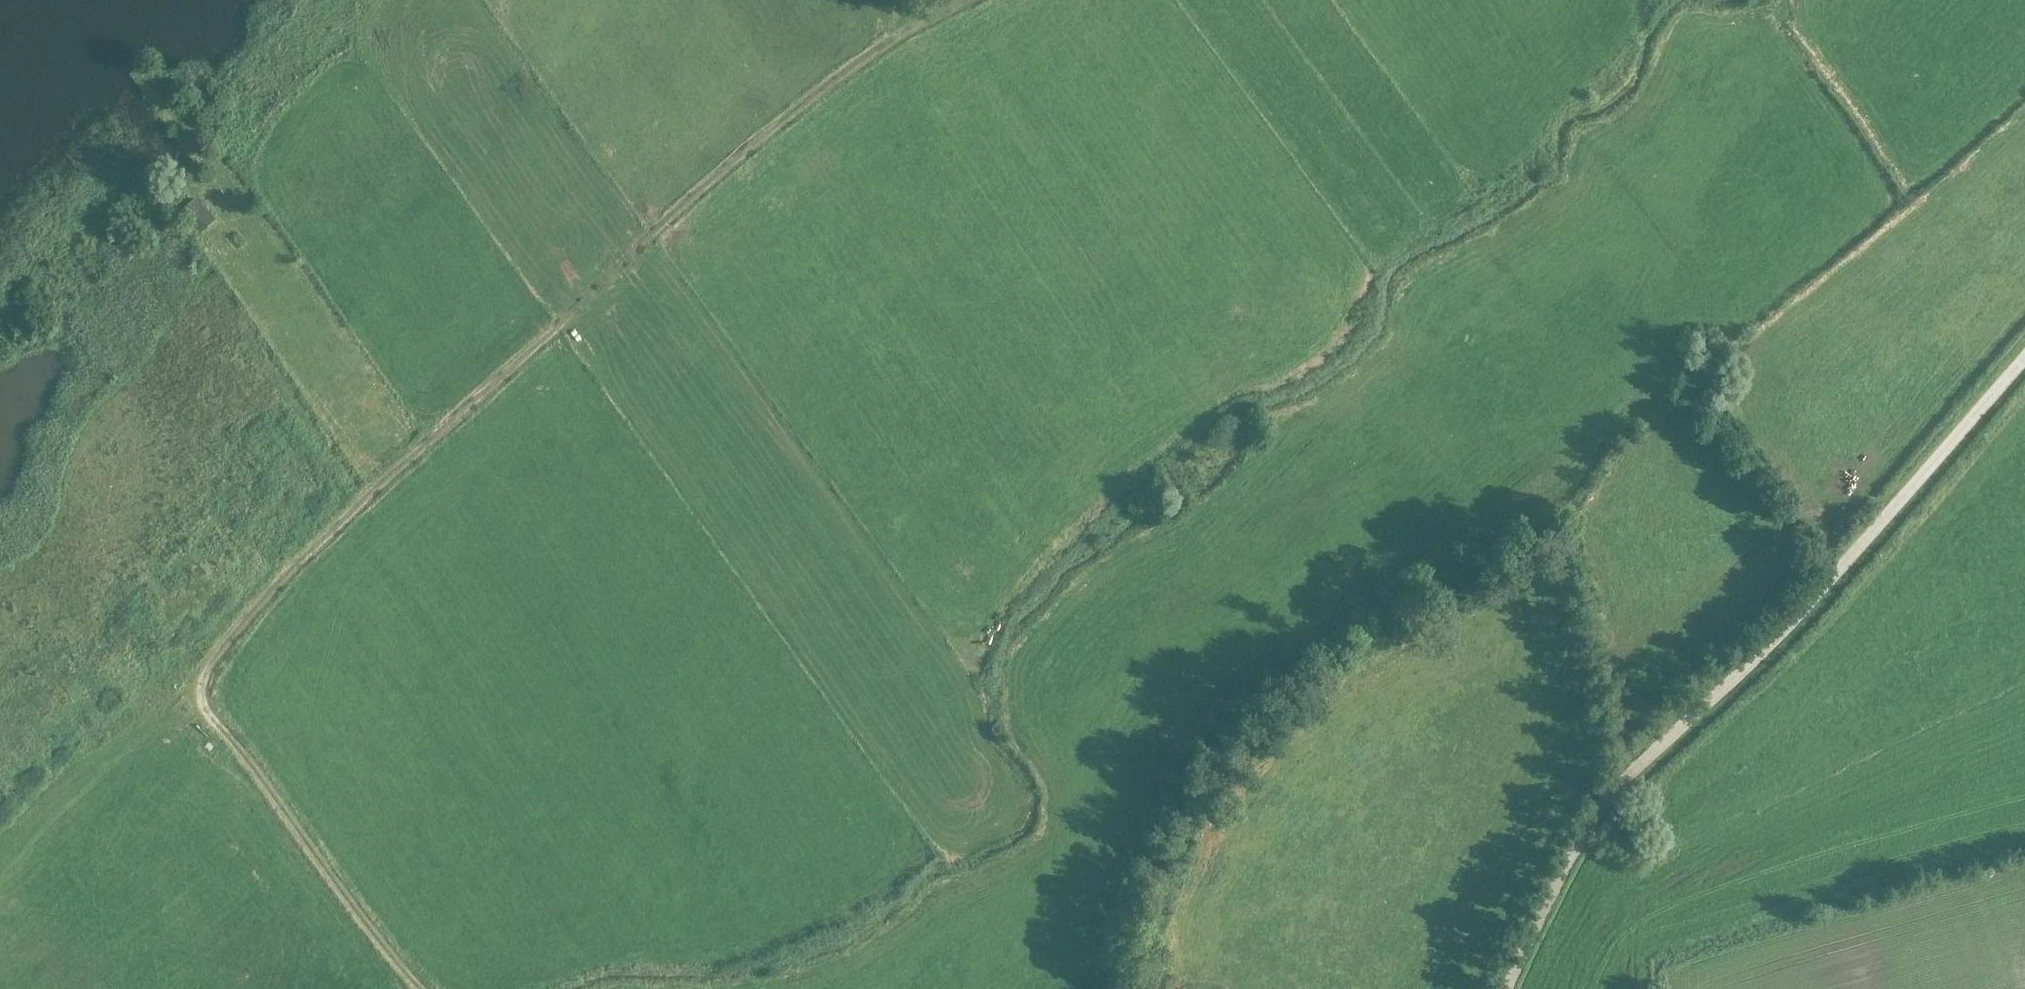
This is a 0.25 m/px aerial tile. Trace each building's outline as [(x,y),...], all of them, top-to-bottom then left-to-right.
[(196,197),(182,210),(202,233),(217,219),(196,197)]
